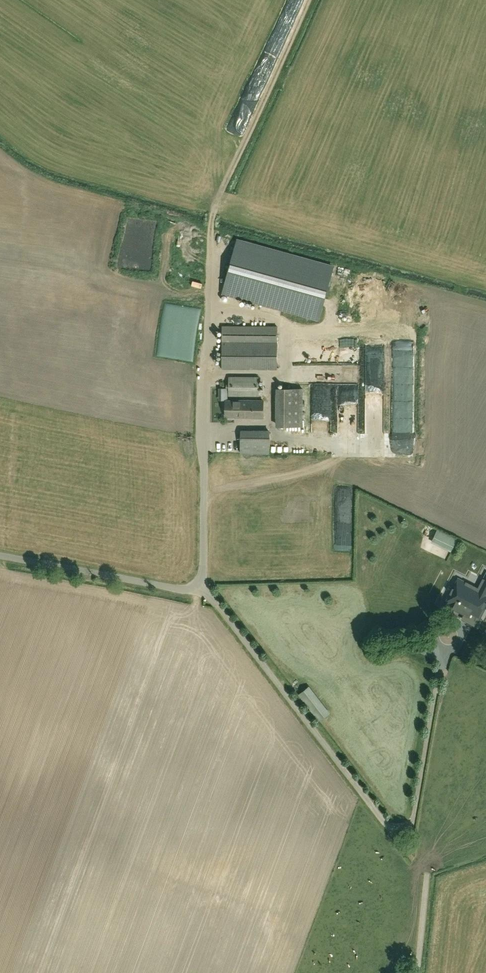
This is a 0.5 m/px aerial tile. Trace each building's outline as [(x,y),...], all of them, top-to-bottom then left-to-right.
[(236,241),(222,291),(318,318),(332,268),(236,241)] [(277,326),(222,326),(222,369),(277,369),(277,326)] [(360,345),(318,345),(318,363),(338,363),(338,360),(360,360),(360,345)] [(259,377),(229,377),(229,395),(259,395),(259,377)] [(278,426),(302,426),(302,388),(278,388),(278,426)] [(240,400),(240,401),(225,400),(225,416),(239,417),(263,417),(263,401),(240,400)] [(270,432),(241,432),(240,453),(270,453),(270,432)] [(333,437),(323,443),(328,451),(338,445),(333,437)] [(457,539),(437,529),(431,542),(450,551),(457,539)] [(459,579),(447,603),(476,618),(485,599),(485,575),(478,589),(459,579)] [(451,588),(454,582),(446,578),(443,584),(451,588)] [(329,713),(310,687),(299,695),(318,721),(329,713)]
